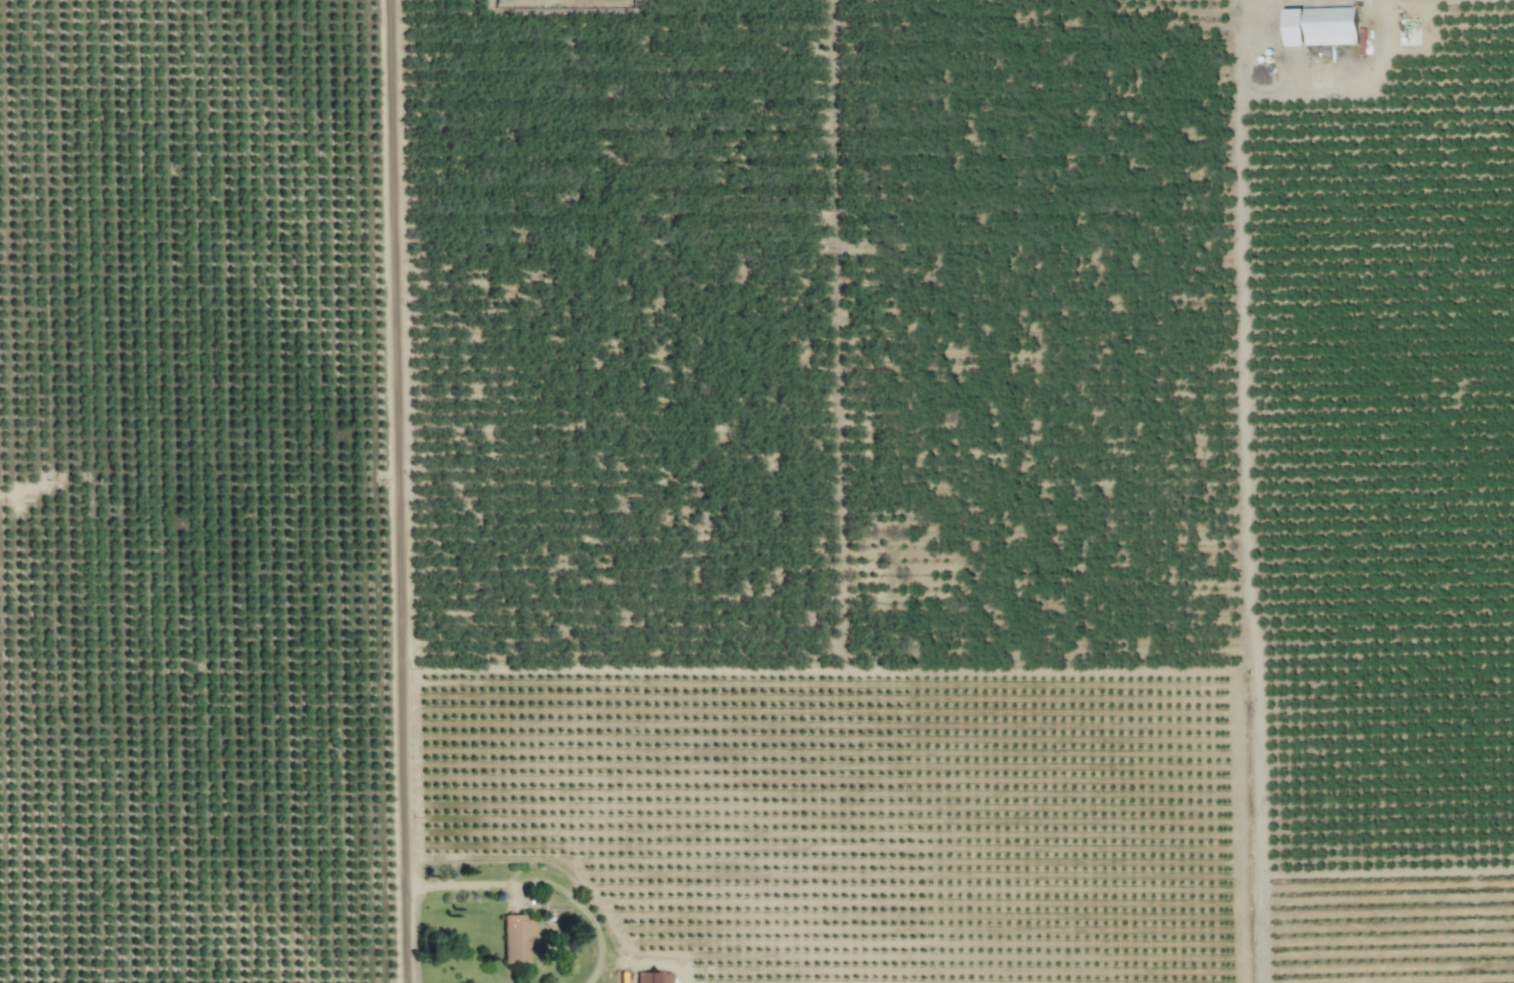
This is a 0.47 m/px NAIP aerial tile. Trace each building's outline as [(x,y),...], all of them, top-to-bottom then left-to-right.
[(1357,7),(1286,9),(1287,46),(1358,44),(1357,7)] [(503,962),(529,962),(529,935),(533,935),(533,916),(503,915),(503,962)] [(671,973),(636,972),(636,982),(671,982),(671,973)]
